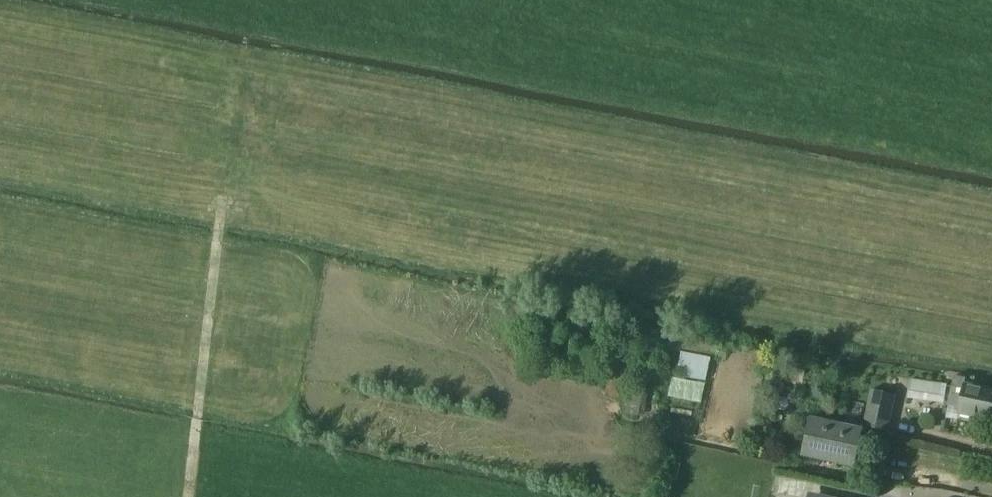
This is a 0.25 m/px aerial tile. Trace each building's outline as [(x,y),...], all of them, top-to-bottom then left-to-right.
[(681,353),(676,377),(706,382),(713,342),(684,337),(685,331),(646,325),(642,346),(681,353)] [(634,366),(626,414),(643,417),(651,368),(634,366)] [(911,379),(909,391),(940,396),(942,384),(911,379)] [(960,408),(958,414),(991,421),(991,390),(965,384),(964,389),(952,387),(948,406),(960,408)] [(897,395),(871,389),(863,427),(889,432),(897,395)] [(862,429),(812,418),(803,456),(854,467),(862,429)]
